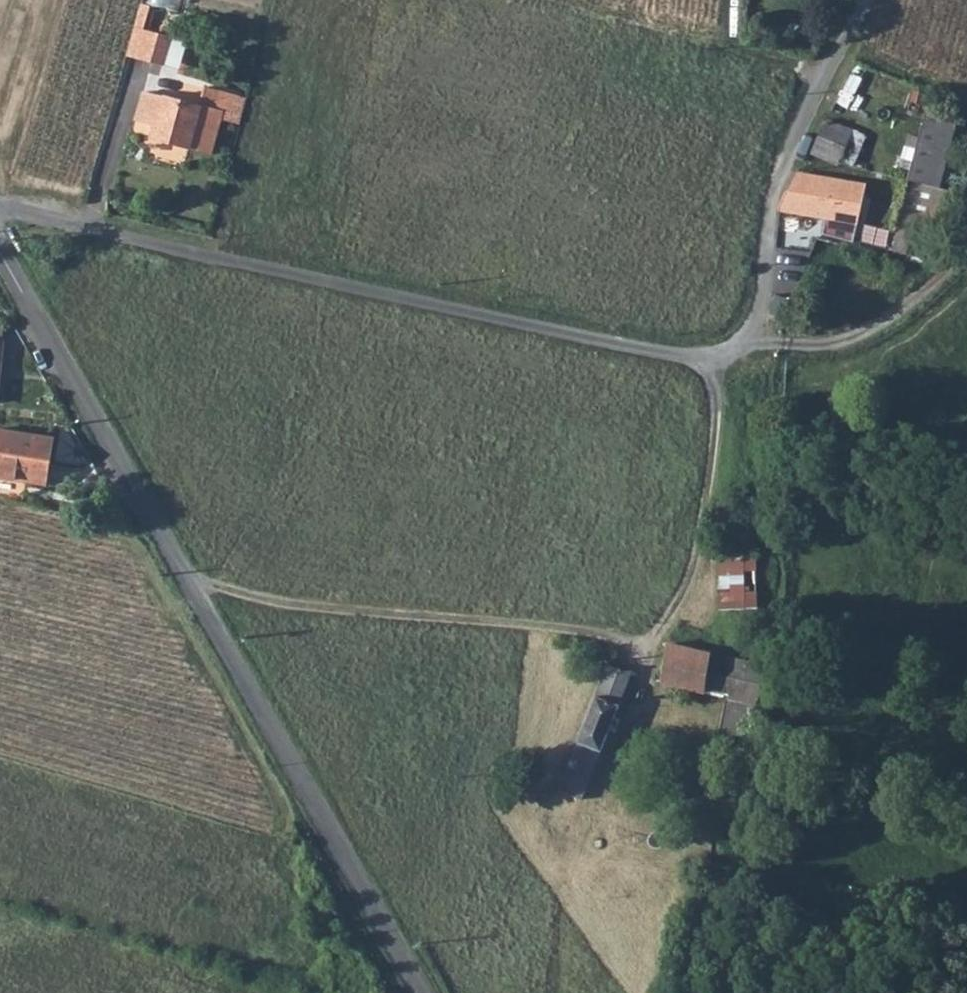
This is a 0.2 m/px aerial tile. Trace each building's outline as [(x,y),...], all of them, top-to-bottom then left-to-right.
[(149,29),(141,57),(144,59),(163,64),(171,36),(169,35),(171,27),(163,25),(161,33),(149,29)] [(136,26),(128,53),(141,57),(149,29),(136,26)] [(162,98),(158,114),(152,137),(189,148),(191,143),(211,148),(219,118),(232,121),(238,97),(205,88),(200,106),(163,96),(162,98)] [(143,110),(158,114),(162,98),(147,94),(143,110)] [(926,105),(907,178),(910,179),(938,186),(940,182),(957,112),(926,105)] [(827,118),(812,151),(841,163),(855,131),(827,118)] [(781,205),(780,207),(784,209),(807,213),(815,177),(797,173),(781,205)] [(815,177),(807,213),(825,216),(821,233),(843,238),(847,219),(833,216),(841,182),(815,177)] [(841,182),(833,216),(847,219),(859,222),(867,186),(863,186),(841,182)] [(0,433),(0,474),(25,480),(26,476),(51,482),(59,437),(1,425),(0,433)] [(723,608),(762,606),(758,533),(719,535),(723,608)] [(663,676),(662,682),(761,704),(765,664),(711,650),(667,641),(663,676)] [(585,725),(558,789),(582,801),(631,670),(606,666),(585,725)]
